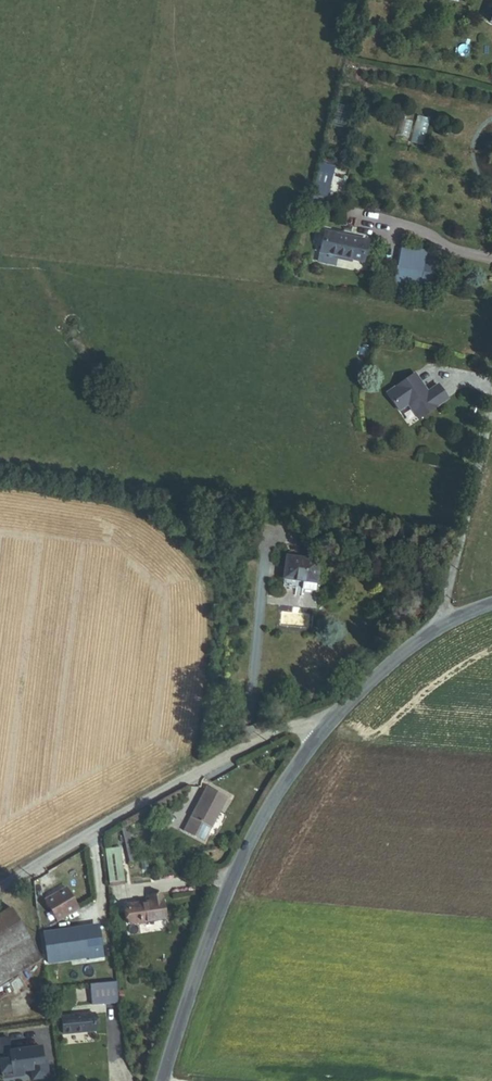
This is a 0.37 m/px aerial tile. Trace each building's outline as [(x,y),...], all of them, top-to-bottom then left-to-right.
[(364,261),(368,240),(327,231),(325,237),(319,236),(316,250),(322,251),(322,253),(364,261)] [(429,250),(407,246),(400,286),(422,290),(429,250)] [(428,392),(415,373),(387,393),(399,411),(408,404),(418,419),(448,398),(438,384),(428,392)] [(285,541),(296,543),(299,525),(288,524),(285,541)] [(279,580),(311,585),(314,563),(282,558),(279,580)] [(184,831),(204,842),(227,798),(206,788),(184,831)] [(121,847),(105,848),(107,865),(123,864),(121,847)] [(109,887),(125,885),(123,864),(107,865),(109,887)] [(78,909),(65,887),(44,899),(57,921),(78,909)] [(130,924),(166,920),(163,895),(148,897),(149,902),(128,905),(130,924)] [(0,914),(0,985),(41,960),(10,908),(0,914)] [(44,933),(45,940),(100,932),(99,925),(44,933)] [(100,932),(45,940),(48,963),(88,957),(89,961),(104,959),(100,932)] [(117,983),(90,985),(92,1004),(119,1002),(117,983)] [(63,1034),(96,1032),(94,1015),(62,1017),(63,1034)] [(10,1036),(0,1038),(0,1064),(3,1079),(25,1076),(25,1073),(31,1073),(32,1080),(35,1080),(51,1079),(48,1061),(46,1061),(43,1045),(12,1050),(10,1036)]
